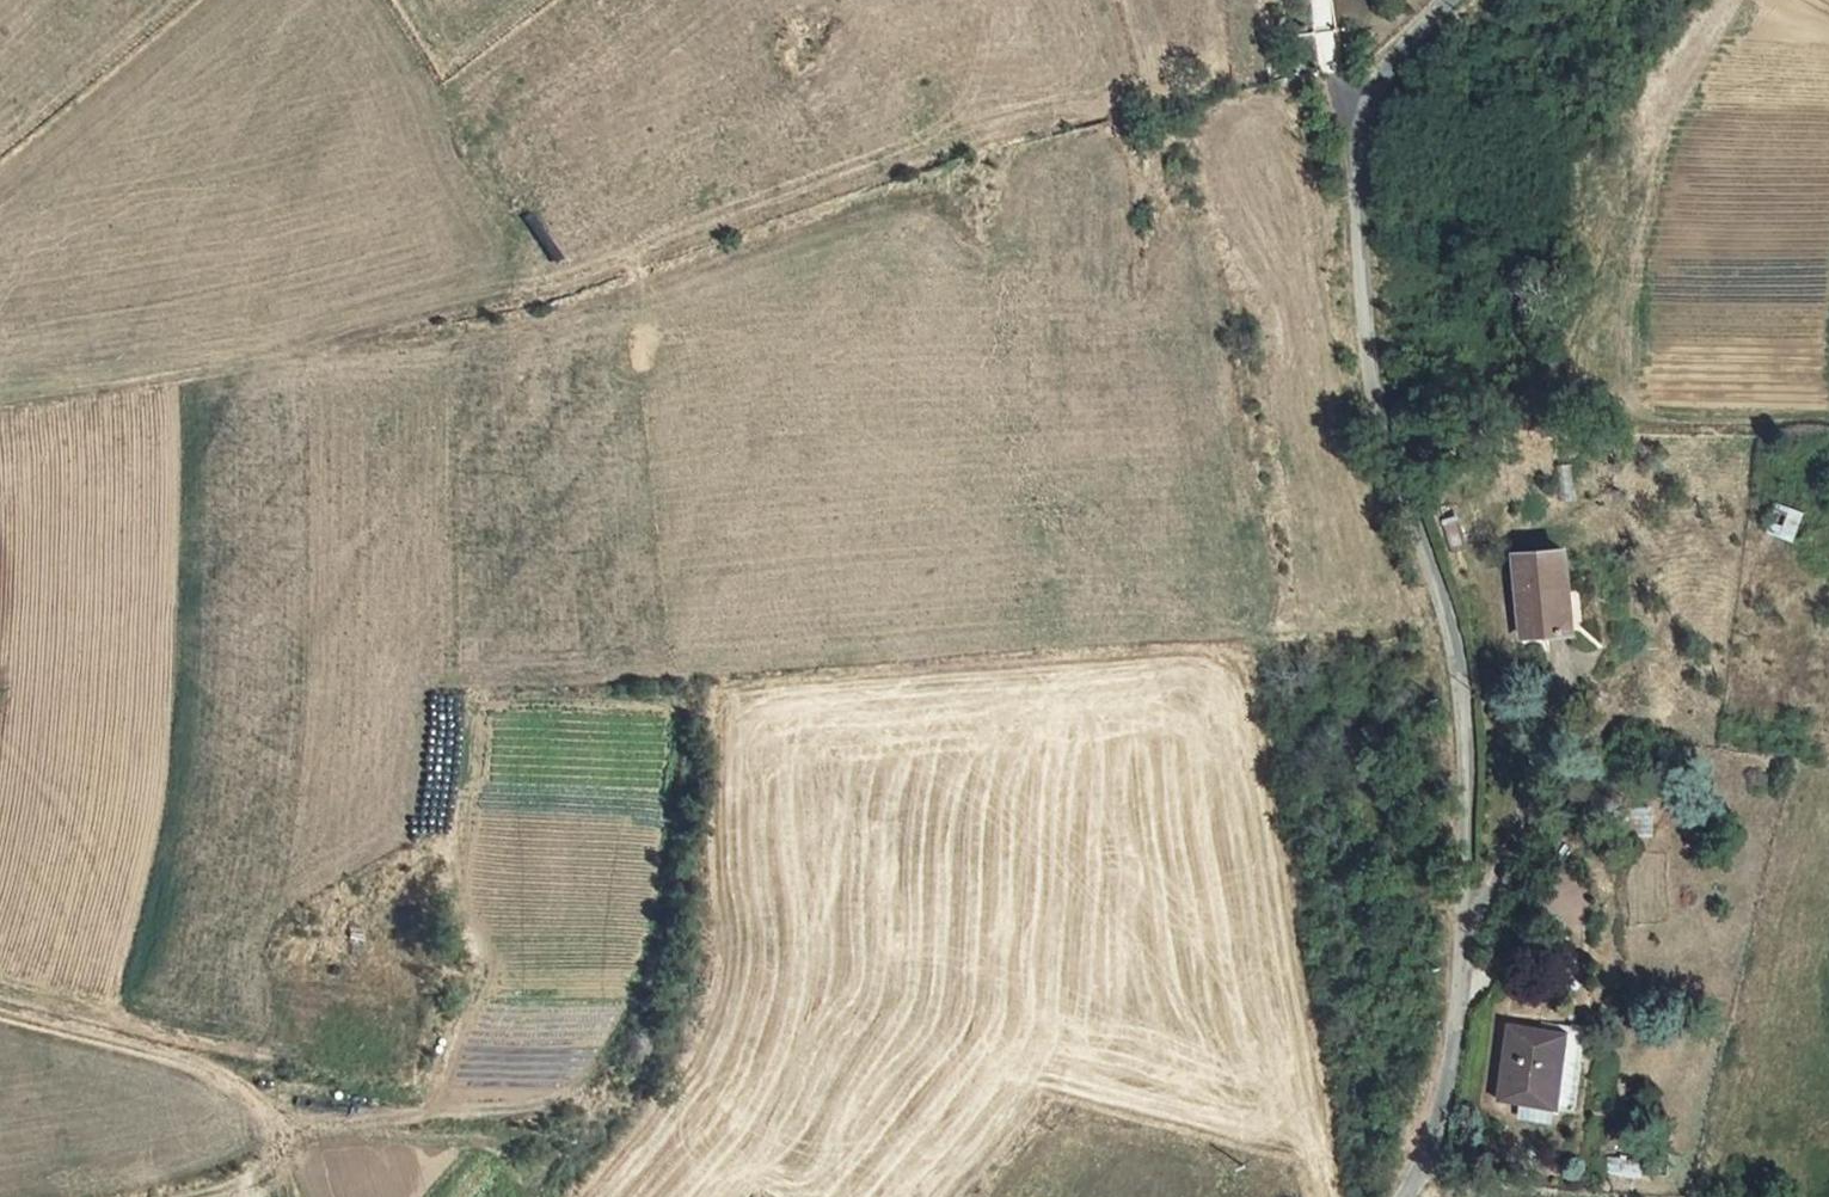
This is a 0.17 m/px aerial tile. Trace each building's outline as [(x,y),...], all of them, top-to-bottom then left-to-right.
[(1470,529),(1457,530),(1462,551),(1475,550),(1470,529)] [(1520,557),(1519,560),(1528,636),(1572,633),(1570,596),(1574,594),(1568,553),(1520,557)] [(1590,1032),(1512,1022),(1500,1094),(1579,1106),(1590,1032)]
